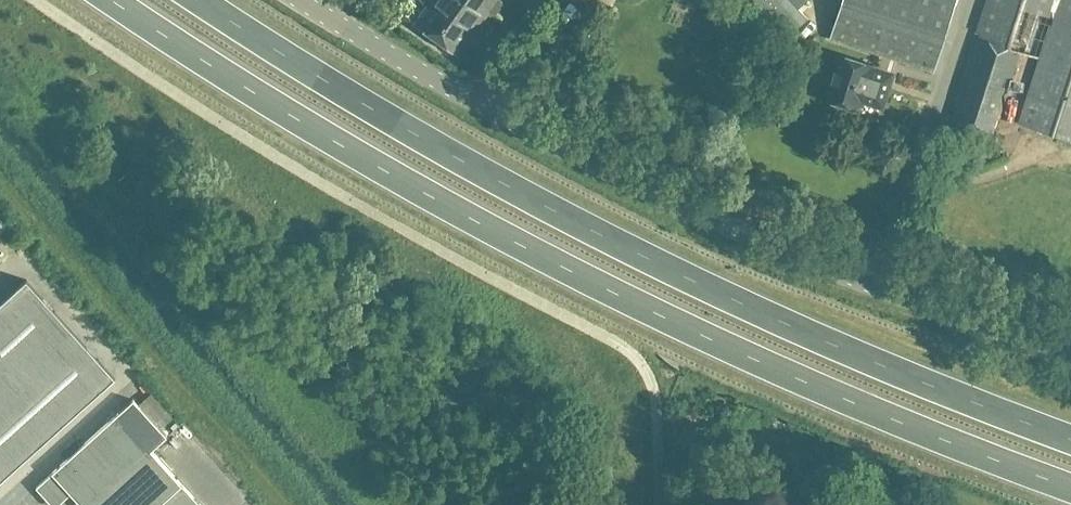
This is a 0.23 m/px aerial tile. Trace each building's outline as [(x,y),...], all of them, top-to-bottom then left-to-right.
[(467,0),(432,0),(416,23),(439,39),(467,0)] [(501,0),(467,0),(439,39),(459,54),(471,36),(474,38),(482,25),(480,24),(488,13),(490,14),(496,13),(501,5),(501,0)] [(760,15),(772,4),(767,0),(746,0),(760,15)] [(772,4),(795,29),(808,17),(798,7),(792,0),(767,0),(772,4)] [(956,2),(949,0),(842,0),(830,37),(934,71),(956,2)] [(977,30),(984,32),(982,38),(976,36),(959,87),(962,88),(952,119),(993,132),(1020,51),(1040,57),(1019,122),(1070,139),(1070,0),(987,0),(977,30)] [(883,108),(894,73),(873,66),(873,65),(838,53),(823,97),(833,101),(836,105),(844,108),(848,106),(859,109),(861,101),(883,108)] [(27,279),(0,303),(0,481),(115,377),(27,279)] [(151,449),(166,435),(133,399),(118,413),(36,487),(37,488),(39,486),(45,493),(48,494),(50,495),(53,495),(56,493),(58,491),(64,497),(61,500),(62,501),(70,493),(81,504),(88,504),(151,449)] [(166,466),(151,449),(88,504),(201,504),(166,466)]
